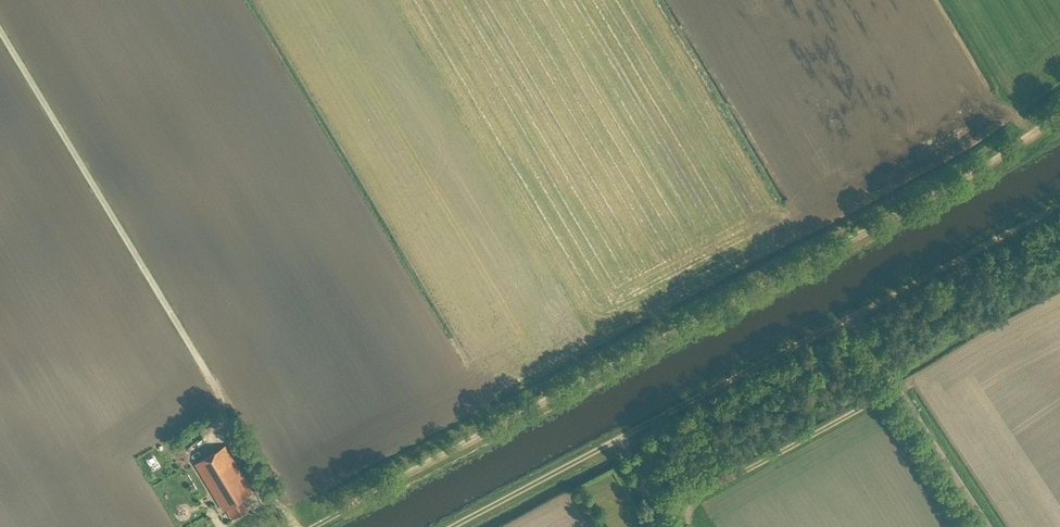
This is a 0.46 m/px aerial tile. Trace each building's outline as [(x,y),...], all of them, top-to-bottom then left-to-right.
[(252,505),(247,497),(254,493),(226,446),(196,464),(224,511),(226,510),(232,520),(248,510),(247,508),(252,505)]
